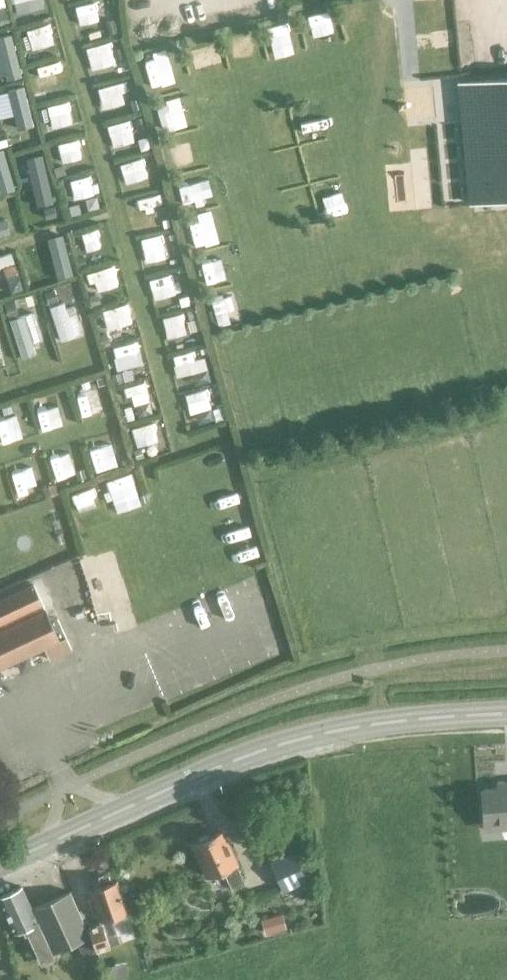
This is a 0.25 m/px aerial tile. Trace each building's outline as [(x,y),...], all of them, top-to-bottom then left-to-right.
[(460,82),(472,205),(506,202),(506,78),(460,82)] [(65,638),(57,619),(47,616),(33,584),(0,599),(0,668),(44,648),(49,660),(71,650),(65,638)] [(481,789),(483,824),(506,822),(506,781),(496,782),(497,788),(488,789),(481,789)] [(206,834),(197,838),(196,843),(194,844),(208,876),(222,870),(230,889),(242,884),(234,865),(238,863),(231,849),(228,850),(220,833),(211,837),(206,834)] [(305,881),(299,867),(292,851),(269,861),(282,890),(305,881)] [(101,923),(88,927),(96,950),(118,942),(109,917),(125,911),(115,880),(112,881),(109,878),(102,881),(101,885),(90,889),(93,898),(89,900),(94,914),(98,913),(101,923)] [(31,909),(21,886),(0,896),(0,900),(14,932),(25,926),(41,961),(52,956),(51,953),(31,909)] [(69,892),(31,909),(51,953),(89,936),(69,892)] [(260,917),(264,932),(284,927),(280,912),(260,917)] [(91,943),(82,945),(88,961),(96,958),(91,943)] [(104,967),(107,979),(116,977),(114,965),(104,967)]
